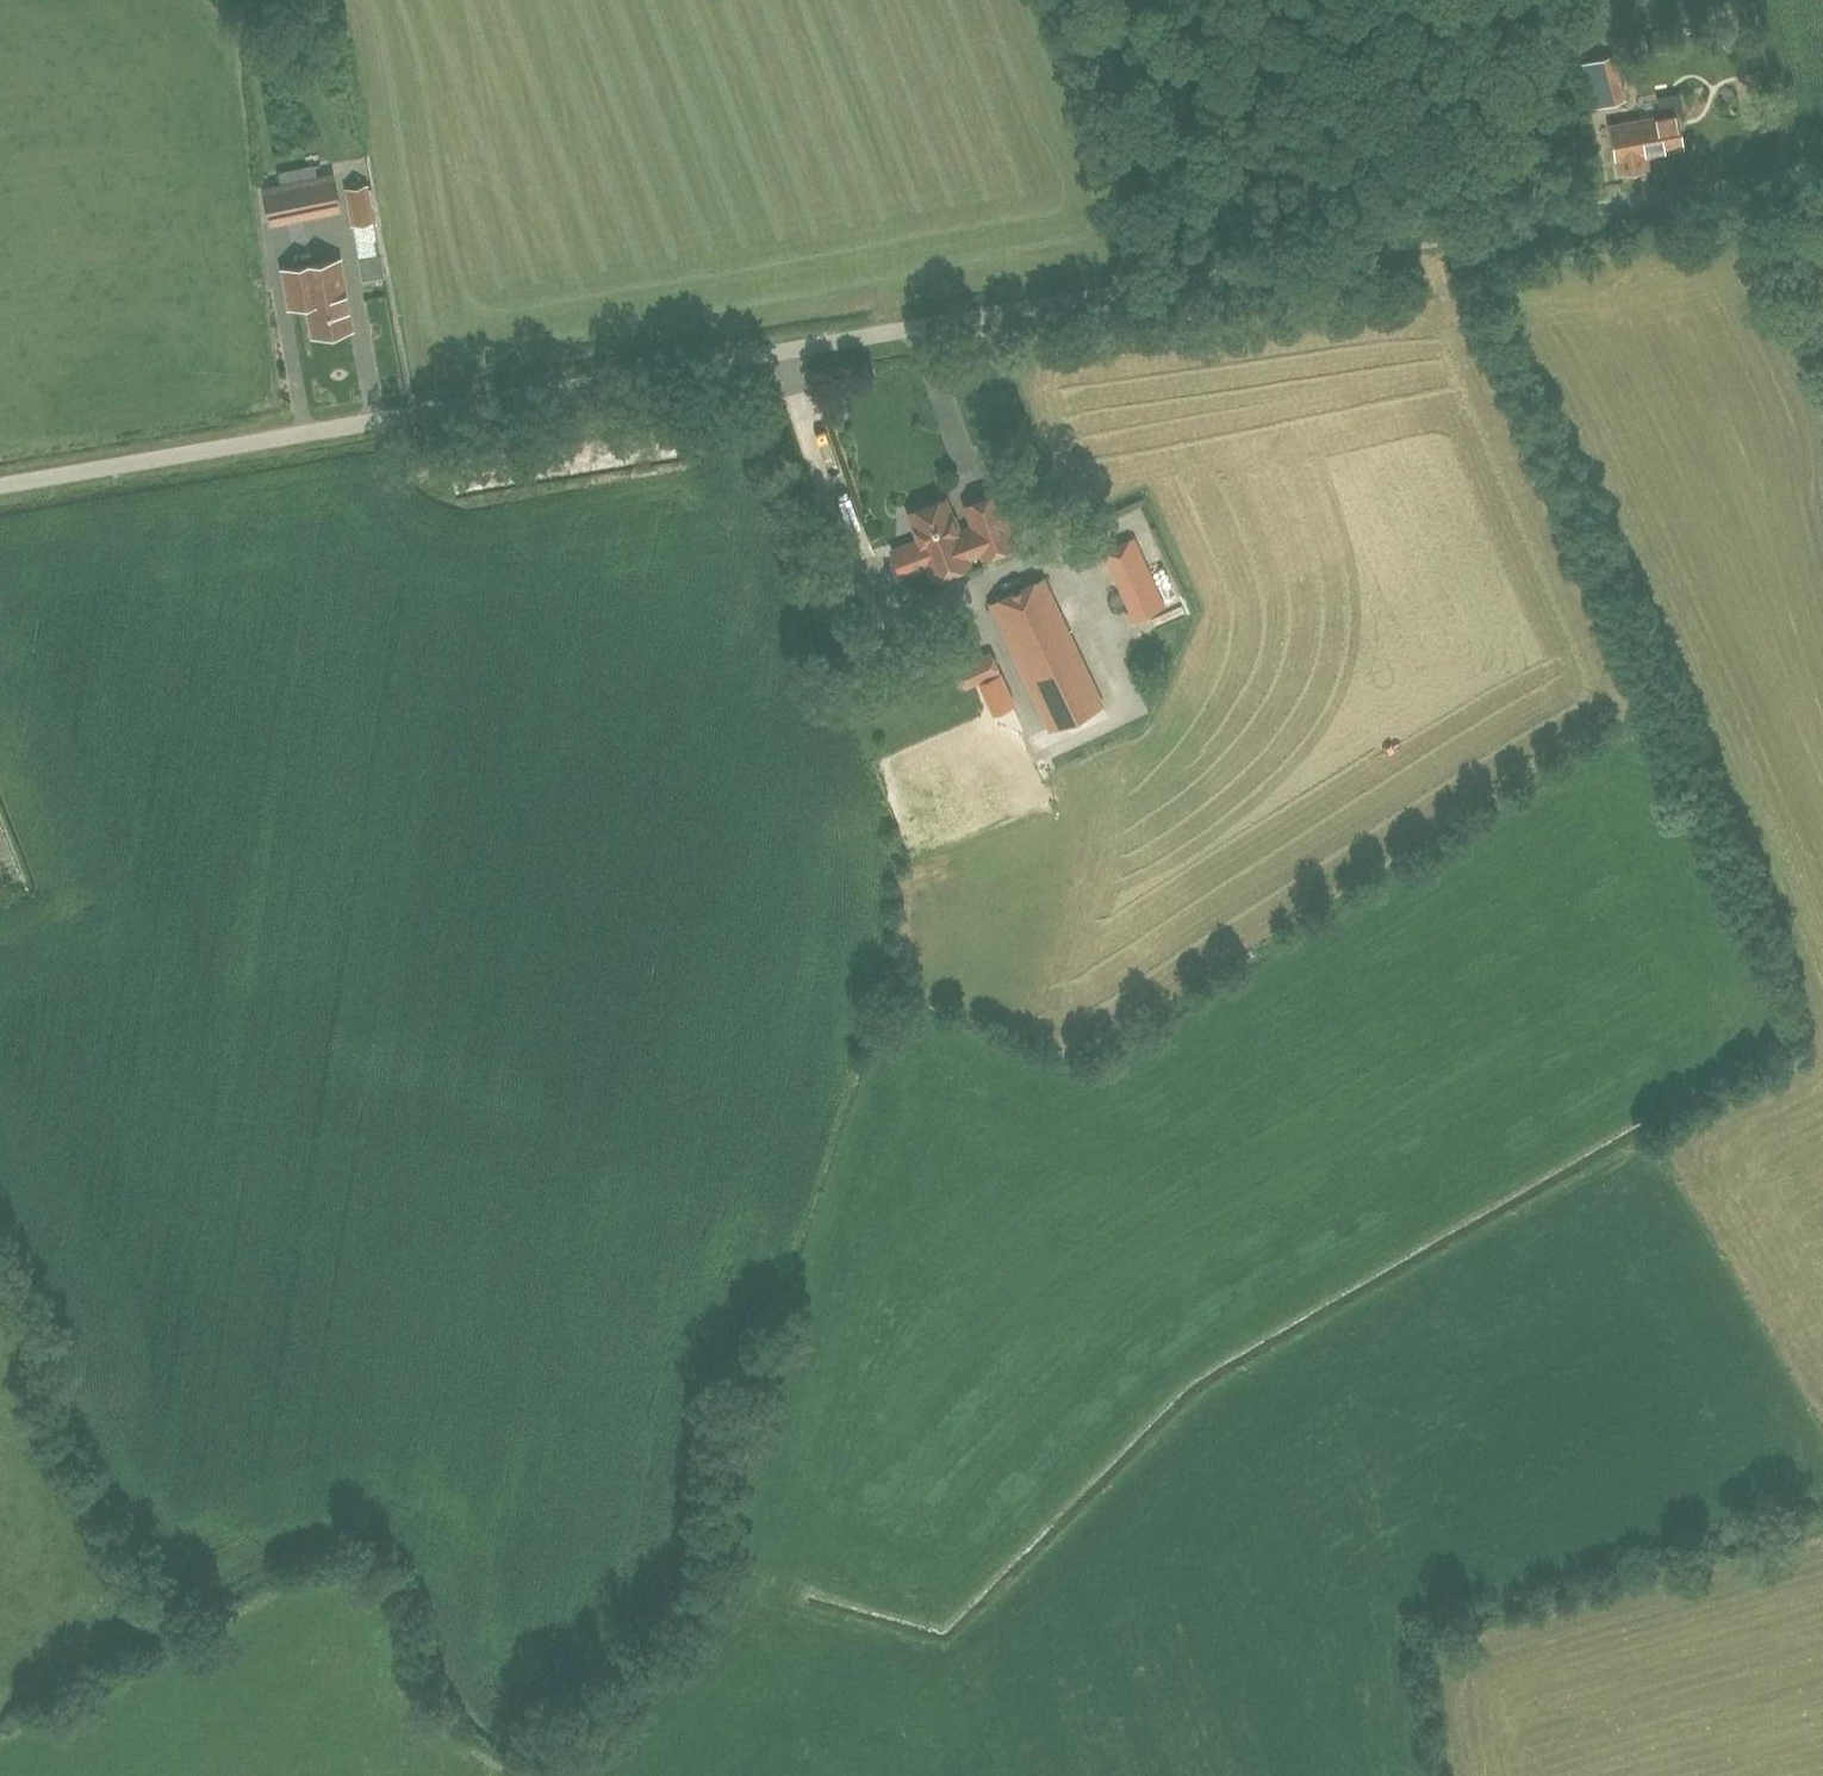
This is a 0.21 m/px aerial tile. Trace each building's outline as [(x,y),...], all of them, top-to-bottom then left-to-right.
[(1597,108),(1626,100),(1614,55),(1585,63),(1597,108)] [(1679,144),(1673,115),(1611,127),(1616,156),(1617,156),(1620,171),(1646,166),(1643,151),(1679,144)] [(333,176),(265,189),(272,222),(339,208),(333,176)] [(348,189),(354,223),(359,256),(379,253),(367,186),(348,189)] [(291,306),(309,303),(315,335),(351,328),(340,260),(285,269),(291,306)] [(1012,514),(1004,517),(994,491),(963,502),(972,526),(960,530),(955,515),(951,517),(945,499),(909,512),(933,576),(968,563),(966,558),(981,552),(982,555),(1014,544),(1013,541),(1020,538),(1023,534),(1016,516),(1012,514)] [(1127,612),(1130,620),(1163,605),(1133,539),(1100,554),(1104,562),(1111,558),(1134,609),(1127,612)] [(1049,729),(1102,704),(1043,580),(991,605),(1049,729)] [(966,686),(997,671),(989,654),(958,668),(966,686)]
